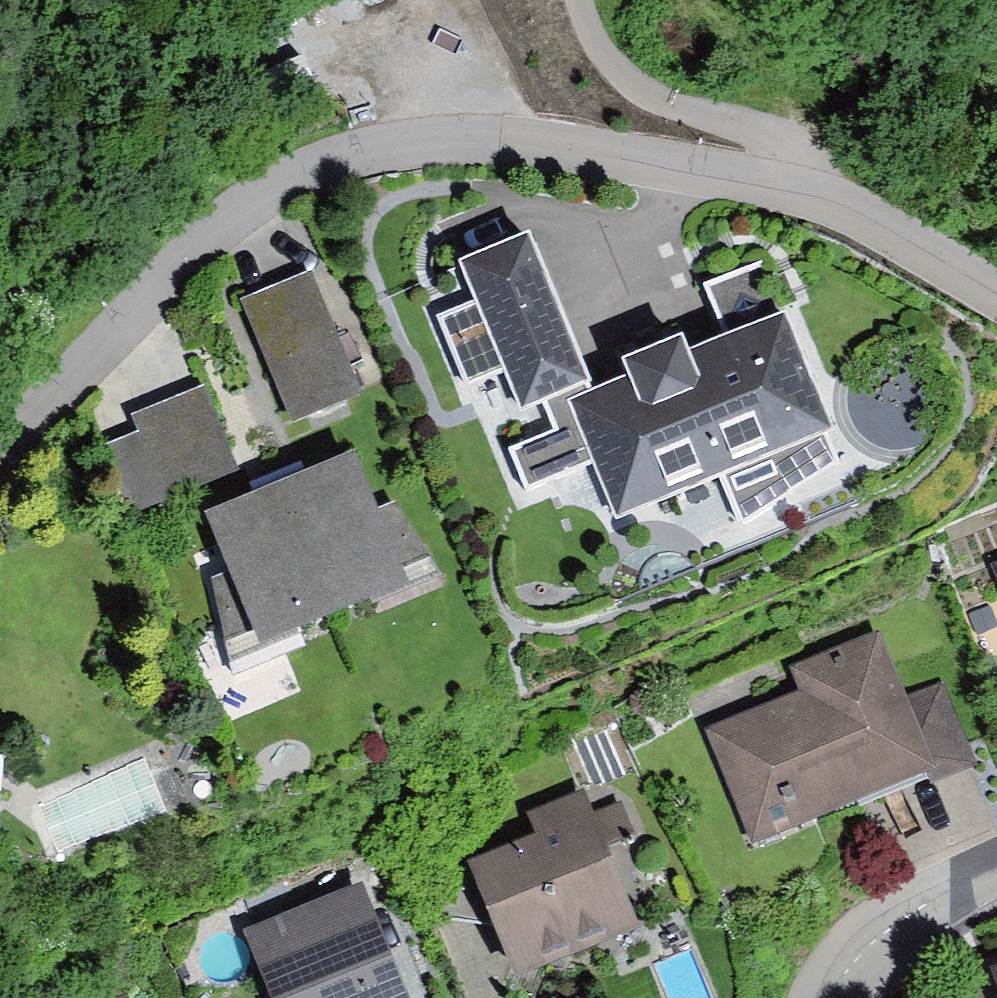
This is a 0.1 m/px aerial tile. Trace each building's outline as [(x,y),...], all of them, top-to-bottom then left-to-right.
[(530,239),(461,267),(478,308),(440,320),(467,387),(505,372),(521,415),(544,407),(554,436),(511,451),(529,489),(593,462),(615,518),(721,482),(737,528),(840,464),(826,435),(835,431),(763,261),(705,287),(728,339),(687,357),(682,345),(621,369),(628,383),(594,397),(530,239)] [(321,288),(248,315),(292,436),(365,410),(321,288)] [(138,436),(102,451),(129,517),(238,472),(204,388),(131,417),(138,436)] [(377,513),(355,460),(282,490),(337,626),(443,585),(393,502),(377,513)] [(337,626),(282,490),(210,518),(232,574),(212,581),(232,680),(337,626)] [(802,697),(706,734),(750,846),(927,777),(931,787),(977,769),(943,681),(905,696),(881,635),(792,669),(802,697)] [(535,842),(471,869),(516,978),(640,927),(584,792),(525,817),(535,842)] [(243,936),(268,997),(408,997),(363,887),(243,936)] [(985,976),(994,997),(996,997),(996,971),(985,976)]
